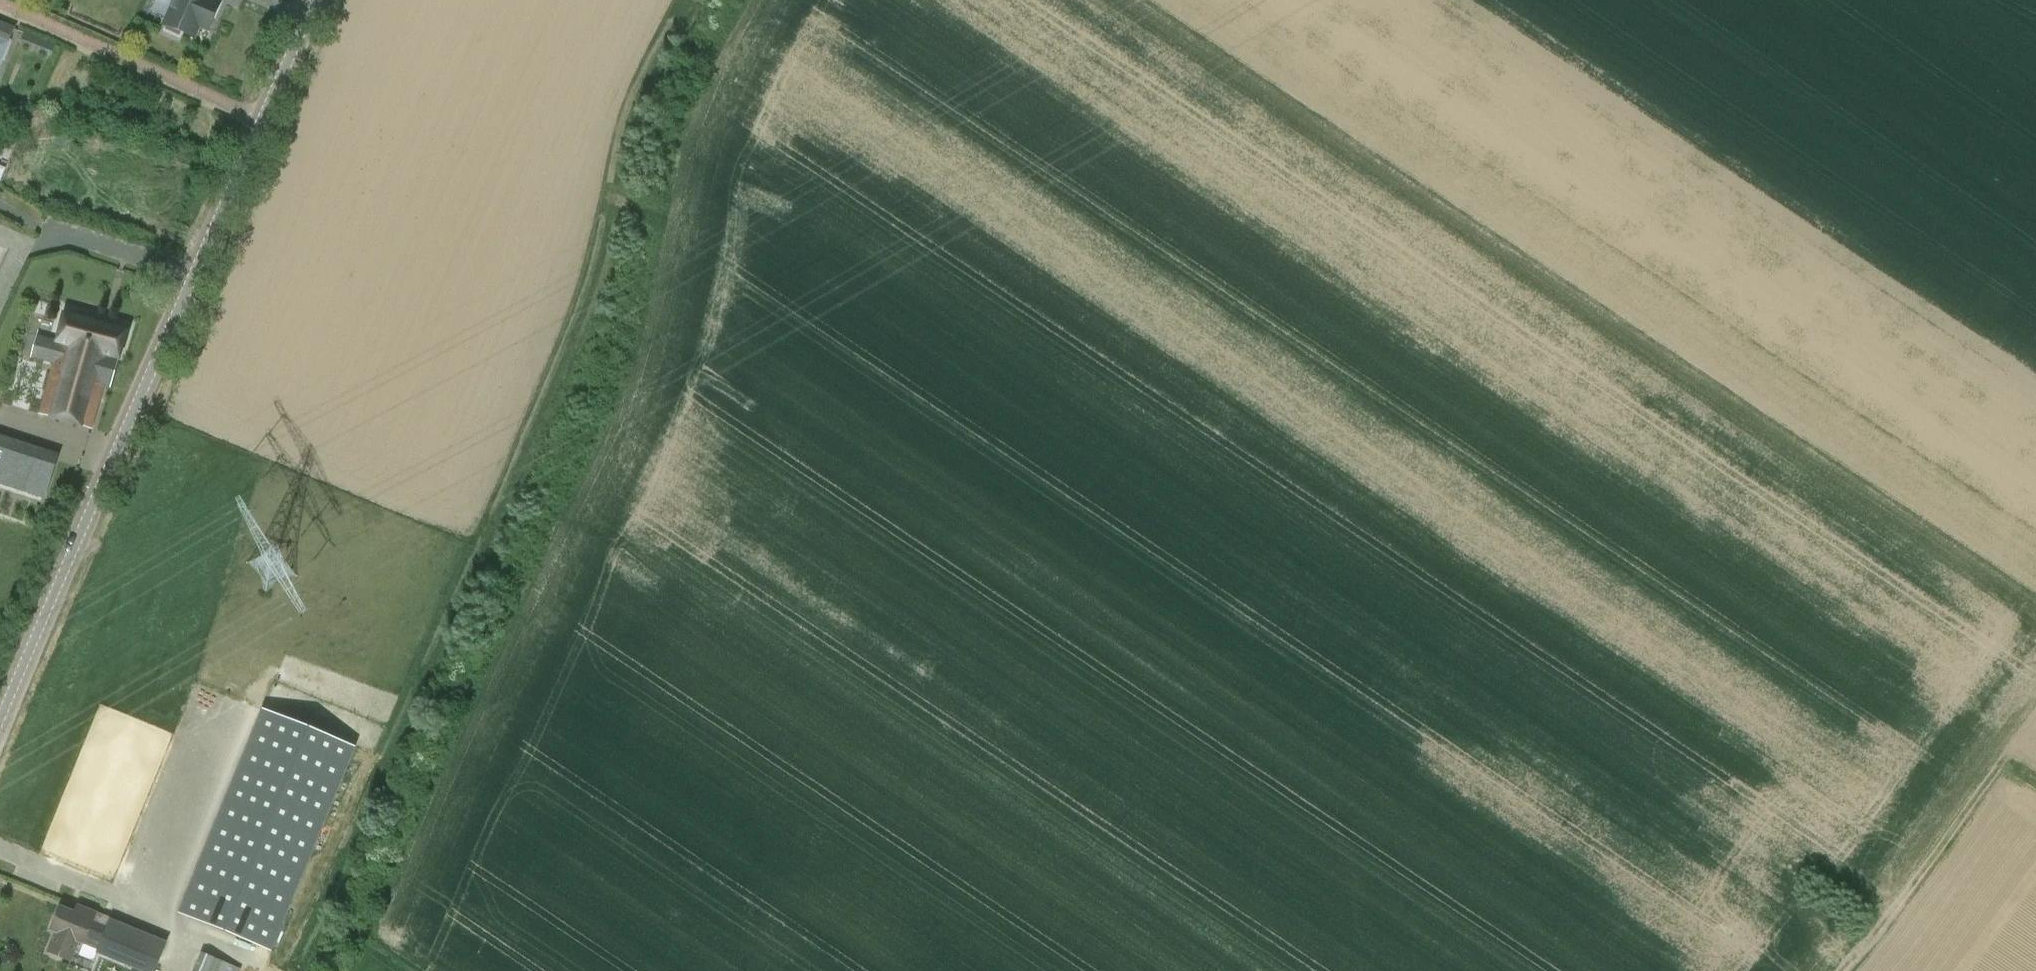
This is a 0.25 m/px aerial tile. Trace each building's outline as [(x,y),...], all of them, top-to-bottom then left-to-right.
[(180,36),(182,32),(195,38),(200,27),(206,29),(211,17),(214,18),(222,2),(217,0),(175,0),(165,24),(168,26),(167,30),(180,36)] [(4,60),(11,42),(10,42),(15,29),(0,23),(0,59),(4,60)] [(43,416),(95,430),(109,378),(115,380),(128,332),(64,315),(58,341),(37,335),(30,358),(55,364),(43,416)] [(56,456),(37,450),(24,489),(43,496),(56,456)] [(251,710),(172,915),(265,951),(345,746),(251,710)] [(97,911),(96,914),(77,906),(75,913),(60,907),(51,931),(55,932),(47,951),(72,962),(80,943),(98,950),(98,952),(134,967),(132,970),(155,970),(167,941),(113,919),(114,918),(97,911)] [(193,970),(240,970),(242,967),(202,951),(193,970)]
